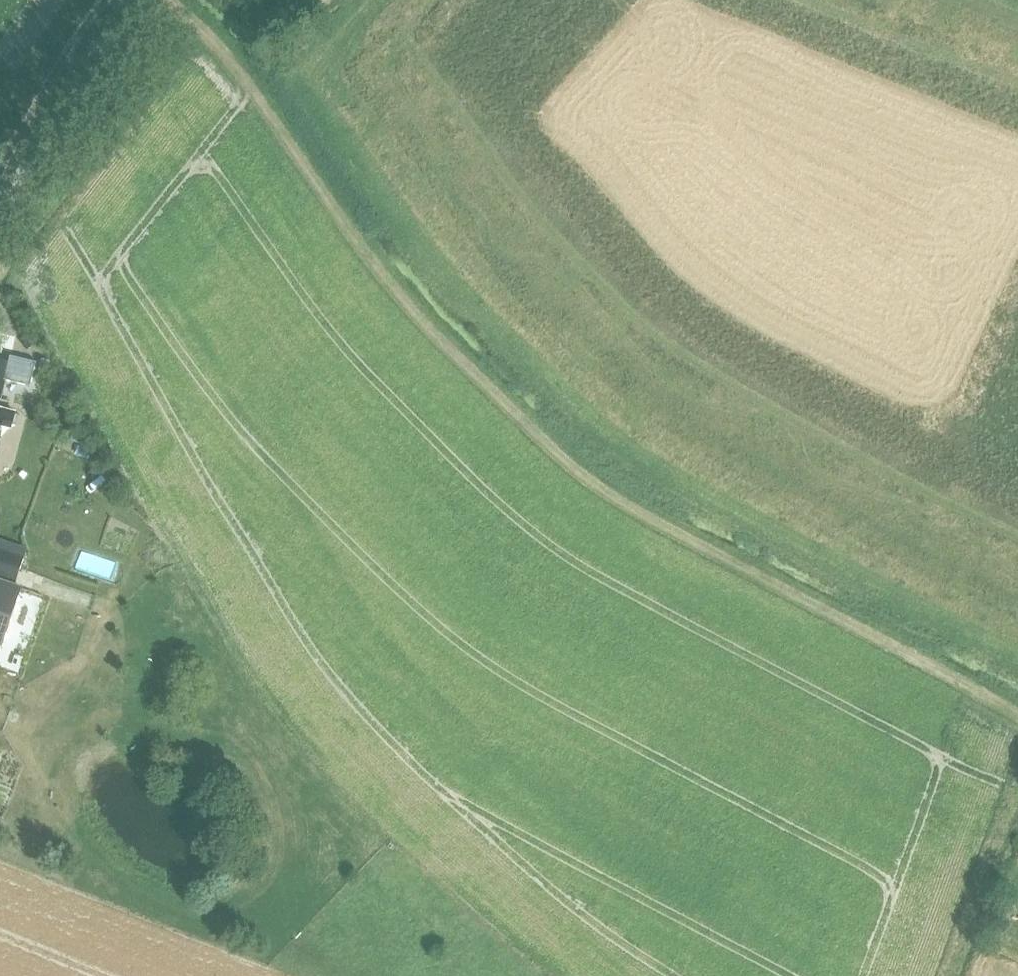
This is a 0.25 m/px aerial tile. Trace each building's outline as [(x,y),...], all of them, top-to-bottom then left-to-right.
[(2,375),(20,378),(24,364),(6,359),(5,363),(0,362),(0,385),(2,375)] [(38,371),(47,373),(50,361),(41,359),(38,371)] [(2,422),(13,424),(16,413),(0,409),(0,429),(2,422)] [(73,431),(71,438),(86,442),(88,435),(73,431)] [(82,563),(113,573),(117,558),(86,549),(82,563)] [(0,550),(0,574),(16,580),(24,559),(0,550)] [(21,589),(0,582),(0,647),(1,648),(21,589)]
